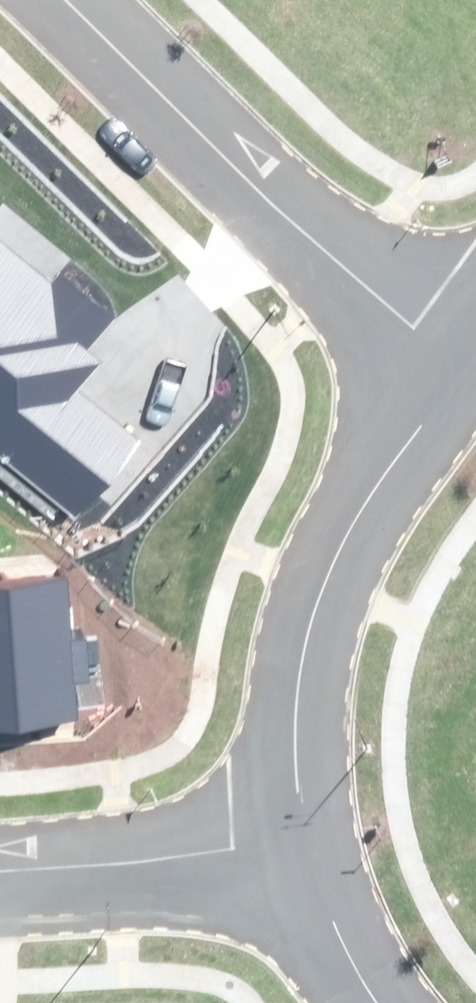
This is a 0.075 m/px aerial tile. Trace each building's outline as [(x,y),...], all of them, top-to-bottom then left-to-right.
[(73,520),(138,443),(76,391),(100,362),(88,351),(115,319),(62,275),(54,284),(0,240),(0,459),(73,520)] [(80,724),(68,577),(0,582),(0,731),(80,724)]
